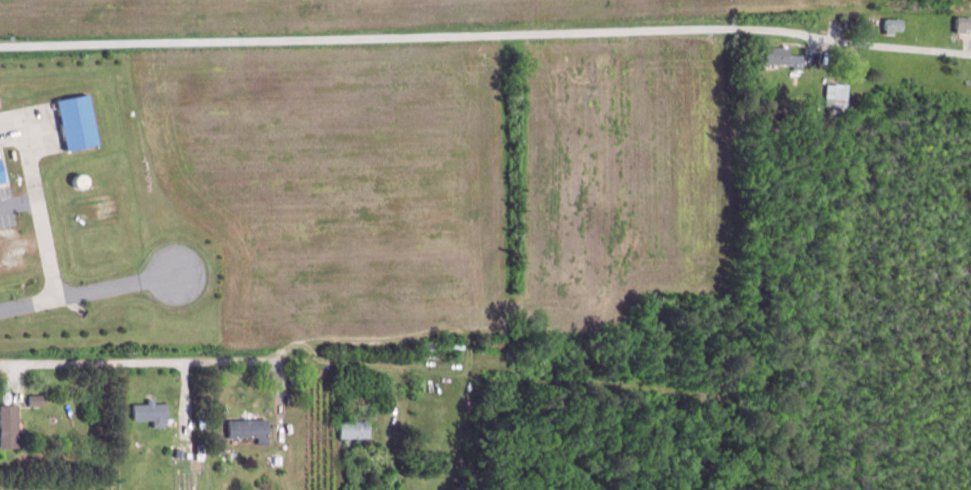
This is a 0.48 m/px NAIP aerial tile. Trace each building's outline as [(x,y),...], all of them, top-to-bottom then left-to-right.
[(873,18),(872,30),(861,28),(863,17),(873,18)] [(888,18),(887,34),(895,34),(895,30),(903,31),(904,19),(888,18)] [(969,19),(969,30),(959,30),(959,34),(950,34),(951,18),(969,19)] [(804,55),(804,70),(794,70),(794,65),(762,64),(763,46),(791,47),(790,54),(804,55)] [(849,84),(846,115),(825,114),(827,82),(849,84)] [(57,100),(89,94),(98,143),(67,150),(57,100)] [(782,112),(782,121),(790,121),(790,112),(782,112)] [(88,185),(90,183),(90,180),(89,177),(88,175),(86,174),(84,173),(81,173),(79,173),(77,175),(76,177),(75,179),(75,182),(76,184),(77,186),(79,187),(82,188),(84,188),(87,187),(88,185)] [(435,342),(435,351),(420,350),(421,341),(435,342)] [(31,395),(31,406),(43,407),(43,396),(31,395)] [(167,404),(168,419),(165,420),(166,427),(154,428),(153,420),(133,422),(133,418),(132,404),(148,403),(148,399),(154,398),(155,405),(167,404)] [(0,405),(0,449),(19,449),(19,405),(0,405)] [(268,419),(269,444),(258,445),(257,437),(230,438),(229,421),(268,419)] [(340,420),(341,438),(370,438),(370,419),(340,420)] [(197,444),(197,460),(205,460),(205,443),(197,444)] [(177,448),(176,456),(183,457),(184,449),(177,448)]
